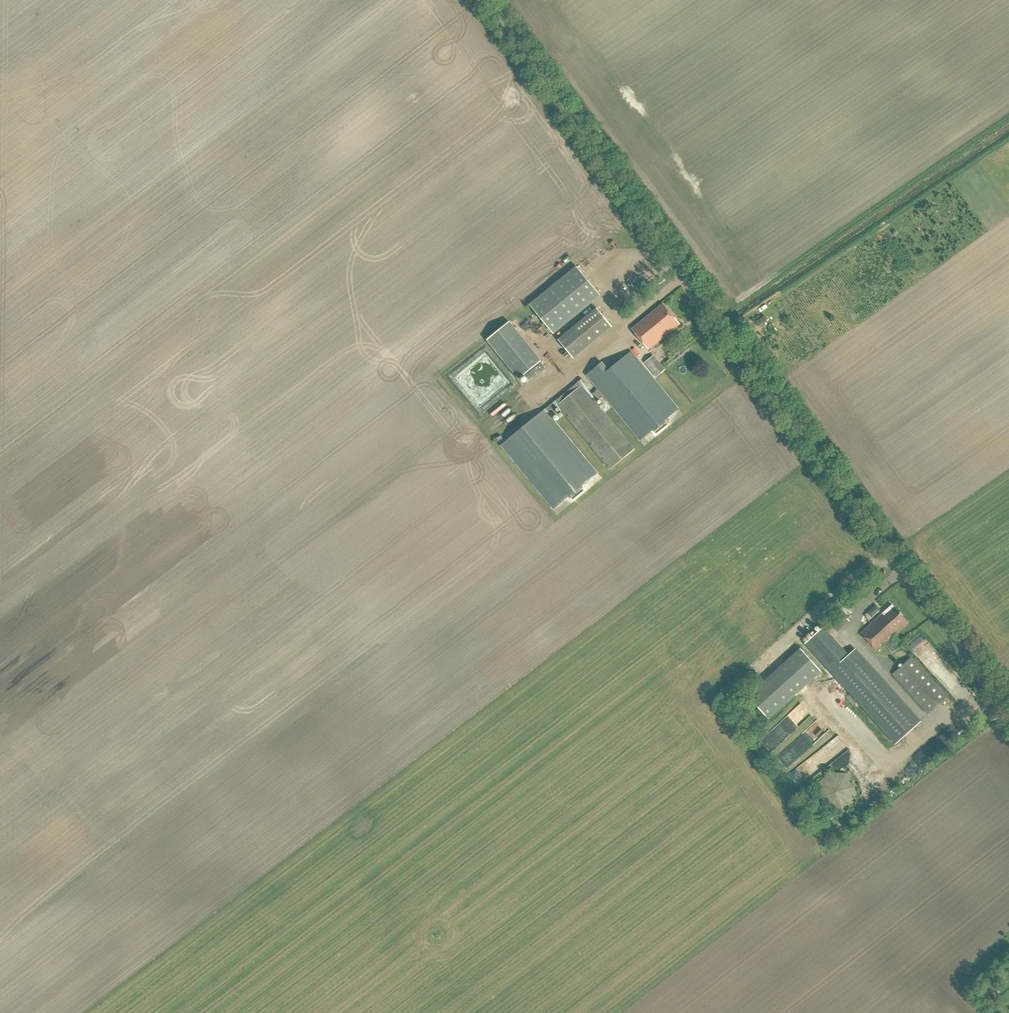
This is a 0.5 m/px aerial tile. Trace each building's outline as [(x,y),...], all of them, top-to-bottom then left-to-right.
[(577,266),(530,305),(553,333),(600,295),(577,266)] [(662,304),(632,330),(649,350),(679,325),(662,304)] [(597,308),(558,340),(574,359),(612,327),(597,308)] [(757,326),(767,320),(764,316),(754,322),(757,326)] [(542,360),(511,321),(488,340),(519,379),(542,360)] [(634,447),(596,400),(604,394),(640,438),(678,407),(632,350),(594,382),(598,388),(591,394),(583,384),(586,381),(583,377),(543,410),(544,411),(503,445),(553,507),(598,471),(549,411),(557,404),(609,468),(634,447)] [(666,368),(654,354),(644,362),(656,377),(666,368)] [(889,640),(909,623),(893,604),(883,613),(885,614),(863,633),(877,650),(884,644),(892,653),(903,644),(897,637),(891,642),(889,640)] [(872,616),(879,609),(876,605),(868,612),(872,616)] [(841,610),(829,621),(837,631),(850,620),(841,610)] [(822,628),(805,644),(896,744),(920,721),(855,649),(847,656),(822,628)] [(910,648),(915,643),(917,646),(922,642),(927,648),(931,645),(920,633),(907,644),(910,648)] [(769,718),(821,670),(801,648),(749,695),(769,718)] [(800,703),(760,741),(771,752),(811,715),(800,703)] [(831,771),(818,782),(817,798),(828,810),(843,811),(856,800),(857,784),(847,772),(831,771)]
